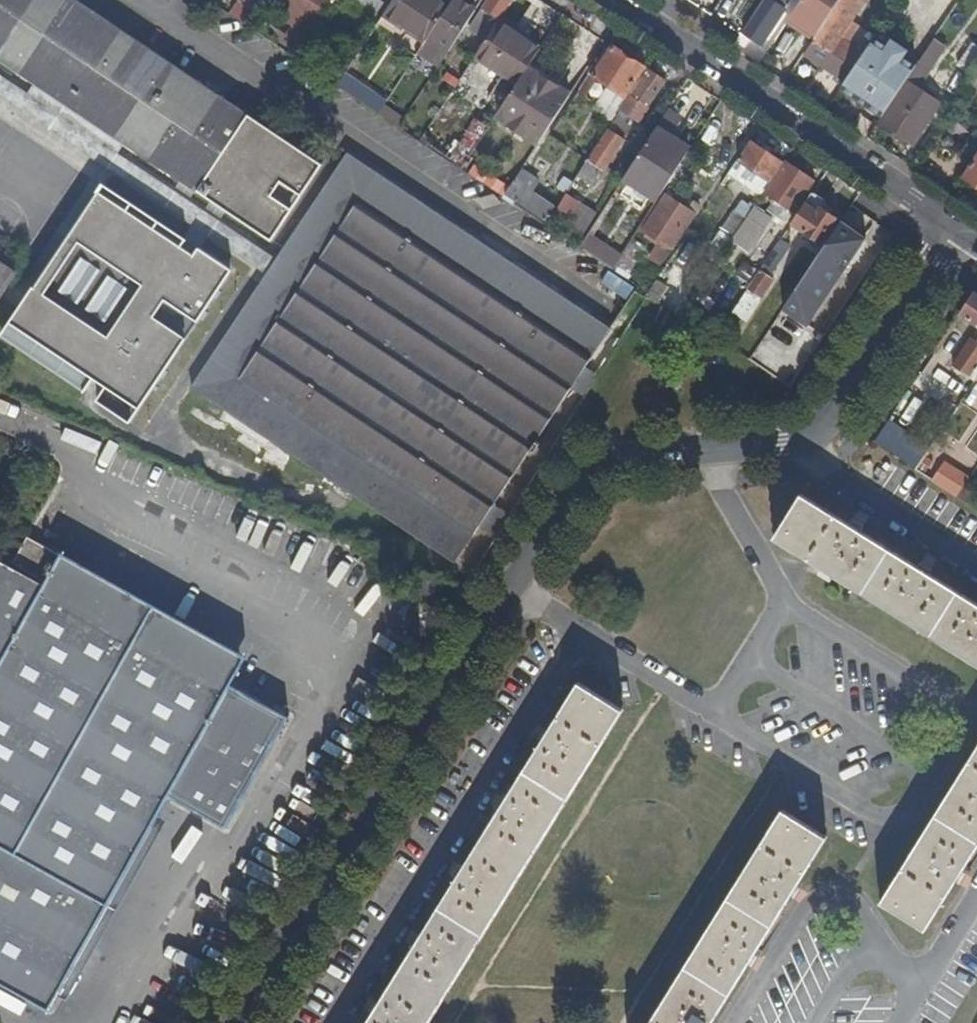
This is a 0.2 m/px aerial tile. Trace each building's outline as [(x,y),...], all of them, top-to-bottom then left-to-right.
[(73,0),(0,0),(0,59),(180,180),(197,192),(209,200),(226,211),(270,241),(320,167),(73,0)] [(325,5),(318,0),(280,0),(275,8),(297,22),(289,34),(301,42),(325,5)] [(436,0),(388,0),(381,12),(423,38),(444,5),(436,0)] [(444,5),(423,38),(416,49),(437,62),(460,28),(454,24),(470,0),(448,0),(444,5)] [(508,0),(485,0),(469,25),(485,35),(495,20),(508,0)] [(739,23),(757,36),(781,0),(755,0),(739,23)] [(783,15),(799,26),(816,0),(793,0),(783,15)] [(796,50),(839,78),(856,51),(839,40),(854,19),(845,13),(854,0),(830,0),(796,50)] [(538,47),(495,20),(485,35),(473,54),(515,82),(528,63),(538,47)] [(908,61),(897,78),(900,79),(873,120),(904,141),(932,99),(911,86),(940,42),(927,33),(908,61)] [(880,43),(868,34),(863,41),(876,49),(880,43)] [(839,78),(838,79),(853,90),(849,96),(860,103),(867,93),(869,94),(896,53),(900,47),(884,36),(880,43),(876,49),(863,41),(856,51),(839,78)] [(962,72),(976,49),(976,48),(964,40),(948,63),(962,72)] [(613,115),(624,99),(621,96),(640,67),(609,46),(577,94),(585,99),(597,81),(606,87),(595,103),(613,115)] [(897,78),(908,61),(896,53),(869,94),(867,93),(860,103),(874,113),(897,78)] [(962,78),(976,88),(976,55),(962,78)] [(322,76),(334,84),(343,70),(331,63),(322,76)] [(569,90),(528,63),(515,82),(496,112),(537,138),(569,90)] [(627,95),(624,99),(613,115),(612,118),(620,123),(625,117),(635,123),(663,82),(646,71),(629,96),(627,95)] [(853,90),(838,79),(834,86),(849,96),(853,90)] [(383,100),(375,111),(396,126),(404,114),(383,100)] [(685,109),(671,100),(629,165),(662,186),(690,144),(694,138),(675,125),(685,109)] [(459,168),(487,125),(473,116),(452,147),(424,128),(417,139),(459,168)] [(725,137),(704,122),(694,138),(690,144),(711,158),(725,137)] [(586,161),(584,160),(574,173),(591,185),(622,139),(607,129),(586,161)] [(963,160),(955,173),(976,187),(976,139),(963,160)] [(776,160),(747,141),(726,173),(754,192),(776,160)] [(608,332),(345,153),(188,386),(458,569),(477,540),(471,535),(527,452),(531,455),(538,445),(534,442),(608,332)] [(807,177),(780,160),(759,191),(770,198),(765,205),(779,213),(782,208),(785,210),(807,177)] [(517,169),(500,195),(535,218),(544,204),(527,192),(535,181),(517,169)] [(554,182),(564,189),(569,181),(559,174),(554,182)] [(197,192),(180,180),(175,187),(192,199),(197,192)] [(206,321),(238,273),(104,183),(11,322),(107,386),(97,402),(135,428),(194,341),(161,319),(174,300),(206,321)] [(591,208),(563,190),(549,211),(577,230),(591,208)] [(805,190),(784,222),(812,241),(827,217),(818,211),(821,206),(815,203),(818,199),(805,190)] [(659,262),(695,205),(688,200),(682,209),(663,196),(640,231),(656,241),(647,254),(659,262)] [(742,211),(746,204),(734,196),(705,240),(717,248),(724,238),(742,211)] [(226,211),(209,200),(205,206),(221,217),(226,211)] [(756,220),(742,211),(724,238),(737,247),(756,220)] [(844,223),(783,315),(805,331),(870,239),(844,223)] [(642,236),(633,230),(608,267),(621,276),(641,247),(637,244),(642,236)] [(811,253),(778,231),(768,246),(760,258),(752,270),(743,283),(741,287),(754,296),(768,275),(787,288),(811,253)] [(760,258),(768,246),(756,238),(748,250),(760,258)] [(743,283),(752,270),(737,259),(728,273),(743,283)] [(0,262),(0,299),(17,274),(0,262)] [(598,286),(624,302),(633,286),(607,270),(598,286)] [(656,279),(647,293),(653,297),(656,299),(675,311),(684,298),(656,279)] [(966,290),(952,312),(976,329),(976,298),(966,290)] [(965,338),(947,366),(968,380),(976,367),(976,346),(965,338)] [(961,405),(946,432),(961,440),(976,414),(961,405)] [(951,496),(976,513),(976,497),(959,485),(951,496)] [(809,495),(783,538),(976,662),(976,602),(809,495)] [(0,568),(0,987),(51,1016),(172,801),(226,831),(287,720),(234,691),(244,673),(56,570),(61,561),(27,543),(12,569),(45,588),(43,593),(0,568)] [(625,717),(581,690),(376,1022),(435,1022),(625,717)] [(976,865),(976,774),(890,909),(931,936),(976,865)] [(835,838),(791,811),(660,1022),(721,1022),(835,838)]
